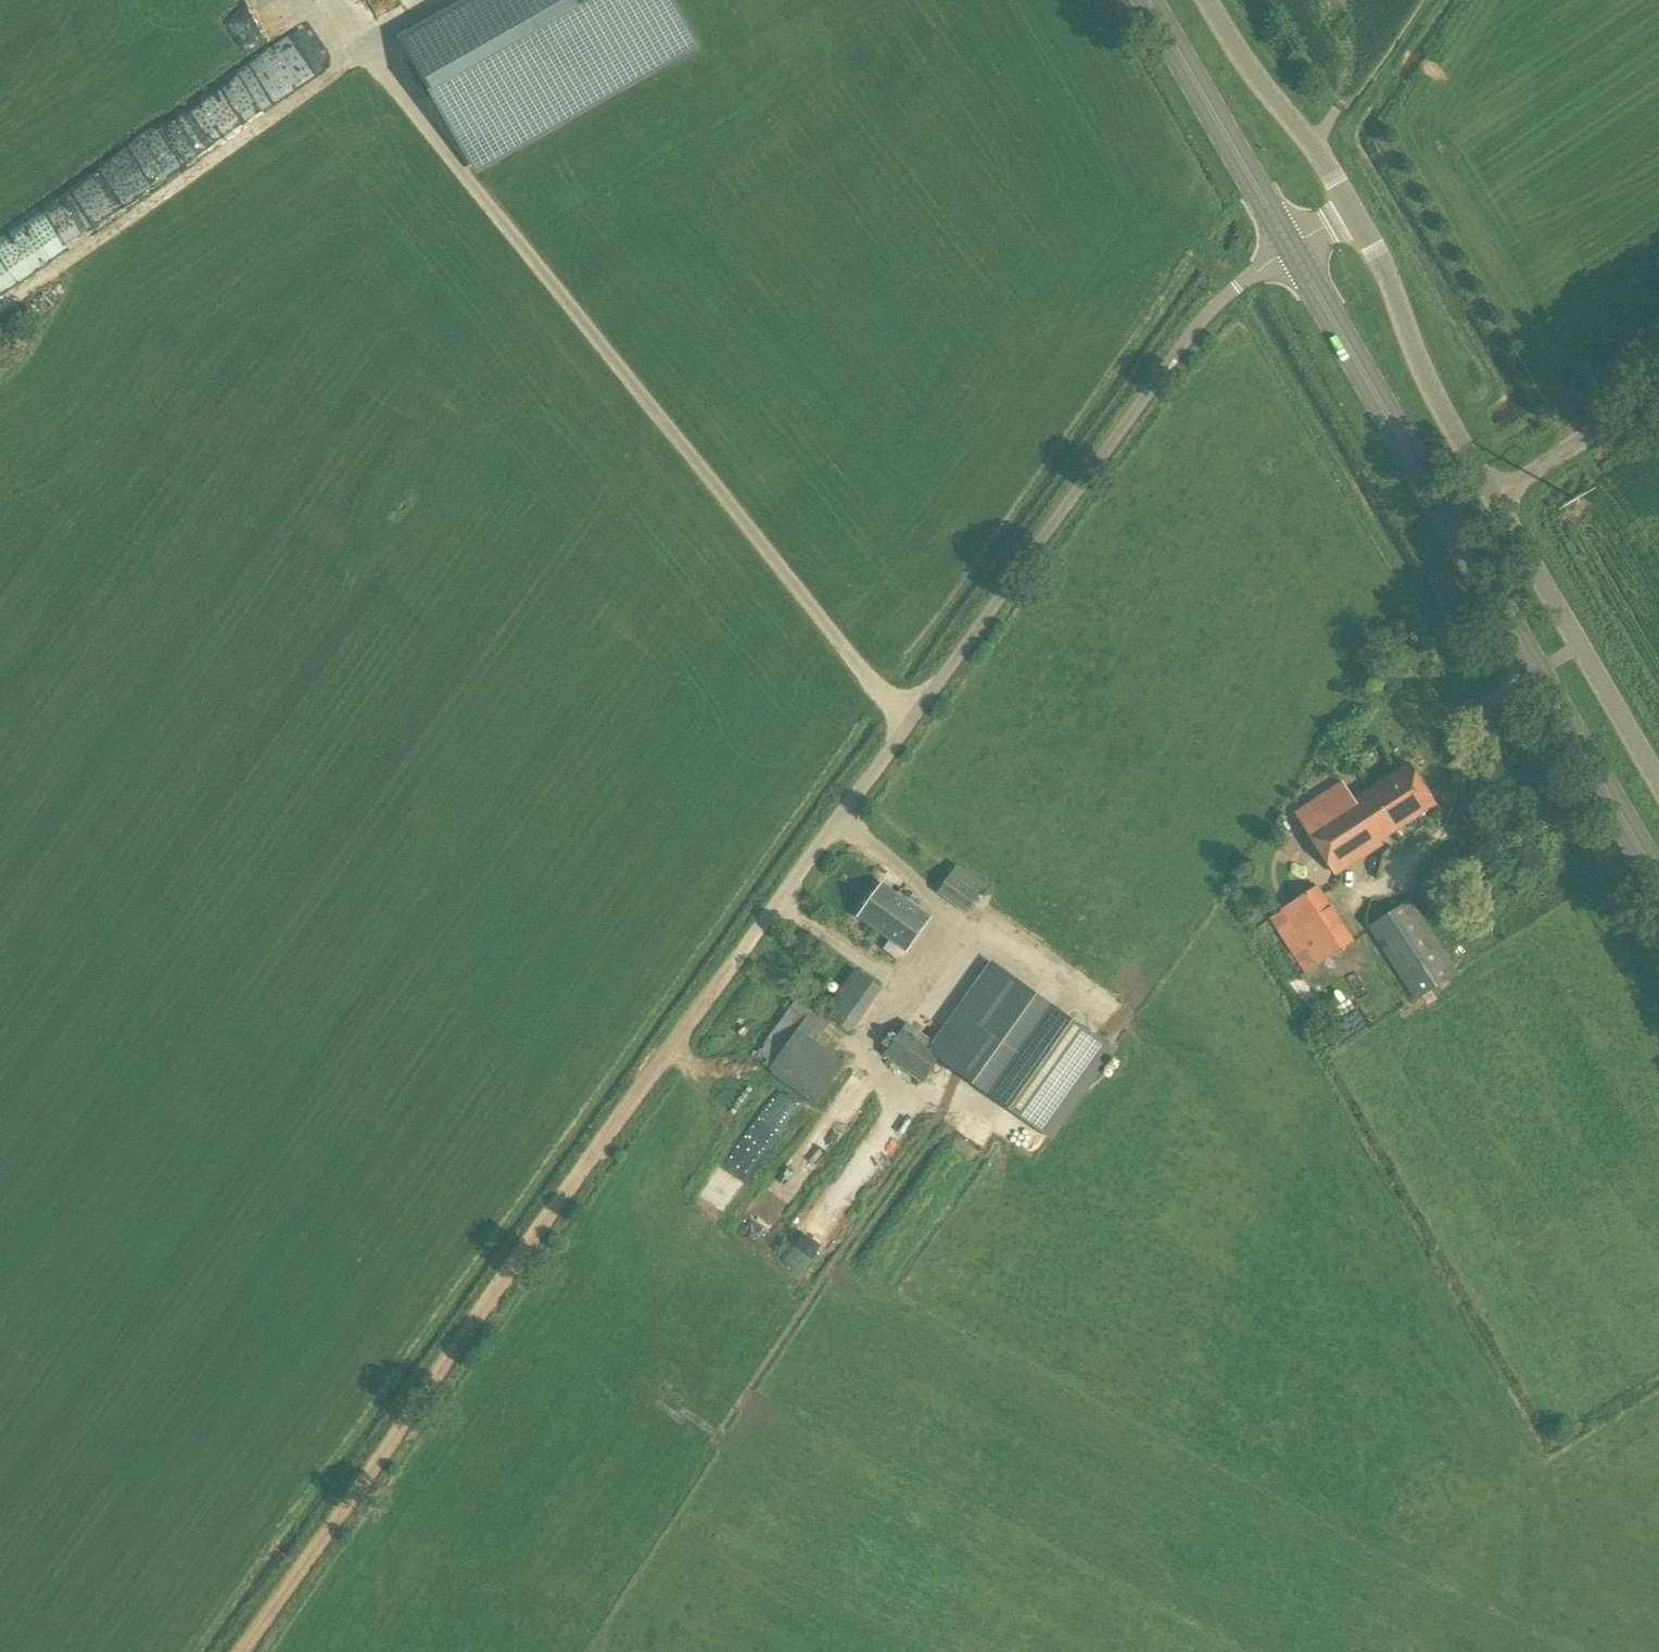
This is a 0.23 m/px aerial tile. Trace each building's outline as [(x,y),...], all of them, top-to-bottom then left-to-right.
[(475,174),(696,49),(669,0),(516,0),(410,60),(475,174)] [(131,205),(178,174),(147,126),(122,143),(134,161),(126,167),(131,174),(117,183),(131,205)] [(1436,805),(1409,763),(1354,799),(1343,781),(1295,812),(1311,836),(1310,836),(1336,875),(1383,844),(1381,841),(1436,805)] [(967,913),(987,886),(957,864),(937,891),(967,913)] [(907,952),(931,918),(882,883),(858,917),(907,952)] [(1342,920),(1334,908),(1334,907),(1319,885),(1280,910),(1288,922),(1277,929),(1305,974),(1355,941),(1342,920)] [(1416,1002),(1459,974),(1411,899),(1368,926),(1416,1002)] [(831,1010),(861,1027),(887,980),(858,963),(831,1010)] [(1050,1136),(1111,1048),(988,963),(952,1016),(967,1026),(943,1061),(1050,1136)] [(833,1018),(824,1012),(816,1005),(812,1010),(796,999),(754,1058),(769,1069),(768,1070),(816,1105),(845,1063),(817,1041),(833,1018)] [(921,1081),(945,1049),(907,1021),(883,1053),(921,1081)]
